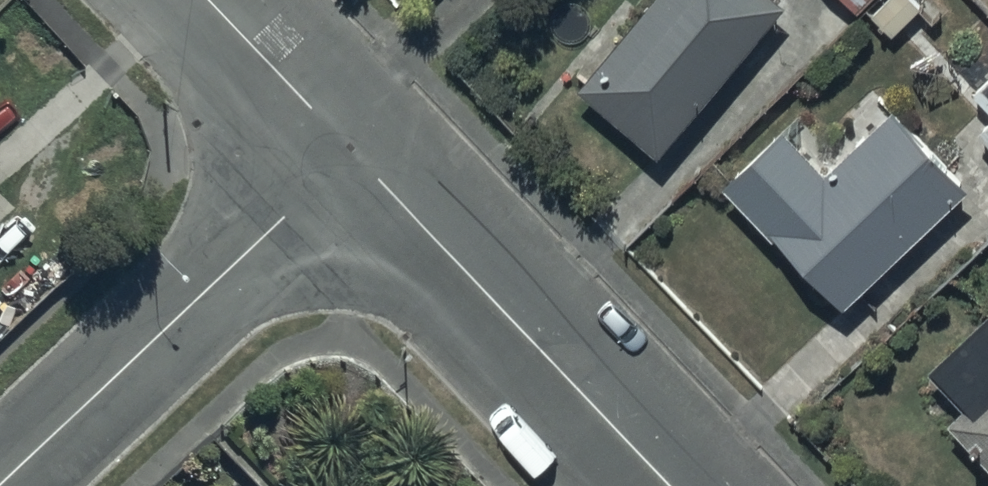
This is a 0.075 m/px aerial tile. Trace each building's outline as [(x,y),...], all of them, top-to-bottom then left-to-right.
[(783,0),(657,0),(634,27),(622,17),(576,72),(588,82),(583,88),(662,155),(789,6),(783,0)] [(854,14),(869,0),(840,0),(854,14)] [(972,95),(987,113),(987,80),(972,95)] [(843,309),(965,190),(889,110),(833,164),(840,171),(831,180),(782,130),(724,187),(843,309)] [(931,373),(965,409),(944,428),(987,474),(987,318),(931,373)]
